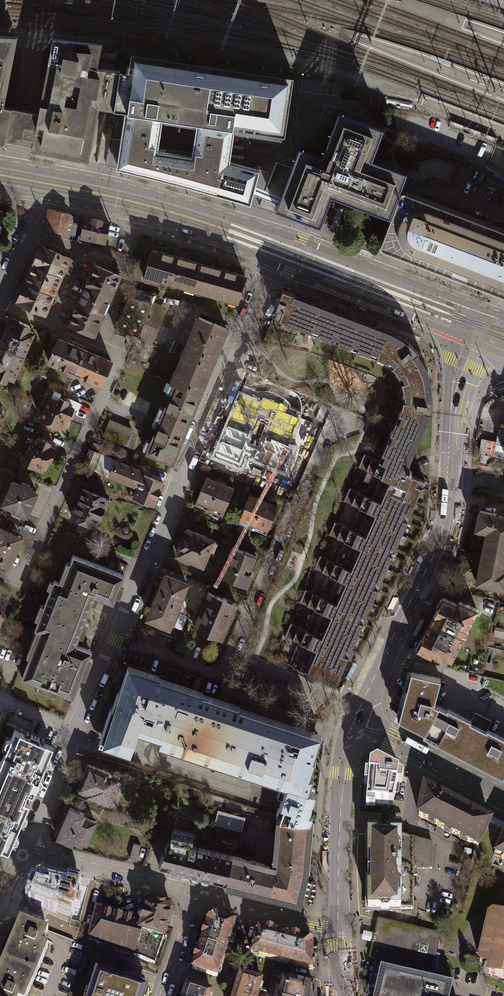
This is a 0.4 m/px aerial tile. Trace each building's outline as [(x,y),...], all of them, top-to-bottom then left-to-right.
[(0,35),(0,143),(5,144),(6,140),(12,107),(3,106),(17,35),(0,35)] [(102,44),(52,38),(38,112),(12,107),(6,140),(31,144),(31,149),(88,161),(99,107),(114,110),(120,70),(97,67),(102,44)] [(197,123),(235,128),(285,136),(294,77),(131,52),(128,71),(120,70),(114,110),(113,110),(124,112),(163,118),(197,123)] [(399,193),(407,172),(372,159),(384,128),(339,111),(322,155),(299,146),(275,208),(320,226),(327,206),(332,195),(379,213),(390,217),(399,193)] [(230,161),(235,128),(197,123),(191,156),(158,151),(163,118),(124,112),(116,167),(162,179),(203,189),(250,203),(259,169),(230,161)] [(503,294),(503,227),(410,192),(406,190),(404,190),(402,190),(400,191),(399,193),(390,217),(380,243),(380,244),(381,246),(382,247),(383,248),(388,250),(461,278),(470,281),(479,285),(503,294)] [(379,213),(332,195),(327,206),(379,213)] [(69,214),(49,209),(45,229),(65,233),(69,214)] [(70,215),(69,214),(65,233),(74,235),(78,217),(70,215)] [(108,222),(86,217),(82,236),(81,237),(91,239),(104,242),(108,222)] [(90,245),(91,239),(81,237),(82,236),(79,236),(78,241),(90,245)] [(34,264),(61,276),(69,258),(41,245),(33,264),(34,264)] [(195,290),(202,264),(152,250),(144,278),(166,284),(167,282),(195,290)] [(76,261),(69,258),(61,276),(68,279),(76,261)] [(26,283),(53,294),(61,276),(34,264),(26,283)] [(245,276),(202,264),(195,290),(238,302),(245,276)] [(86,285),(111,296),(120,276),(95,265),(91,274),(86,285)] [(461,278),(458,287),(475,294),(479,285),(461,278)] [(45,313),(53,294),(26,283),(25,282),(17,301),(45,313)] [(78,304),(103,315),(111,296),(86,285),(78,304)] [(132,289),(128,297),(152,304),(156,295),(132,289)] [(391,337),(386,335),(293,300),(295,295),(283,291),(276,309),(283,311),(279,320),(378,358),(384,361),(390,365),(394,369),(398,374),(400,380),(402,384),(403,391),(404,396),(403,402),(402,407),(401,411),(381,457),(379,460),(401,470),(403,466),(424,419),(425,413),(430,414),(431,409),(432,404),(433,399),(428,399),(427,387),(425,378),(424,372),(421,366),(418,362),(415,357),(419,354),(415,349),(409,343),(405,346),(401,343),(396,340),(391,337)] [(150,308),(152,304),(128,297),(115,330),(138,336),(150,308)] [(94,335),(103,315),(78,304),(73,314),(74,314),(69,324),(94,335)] [(152,342),(164,314),(150,308),(138,336),(152,342)] [(0,340),(0,345),(24,356),(34,332),(34,333),(37,326),(30,323),(29,325),(19,321),(10,317),(8,322),(0,340)] [(199,317),(185,350),(213,361),(227,328),(199,317)] [(48,362),(75,373),(85,350),(58,338),(48,362)] [(24,356),(0,345),(0,378),(6,381),(8,377),(13,379),(24,356)] [(85,350),(75,373),(101,385),(111,361),(85,350)] [(185,350),(172,383),(175,384),(200,394),(213,361),(185,350)] [(231,402),(212,458),(251,471),(259,449),(285,457),(282,468),(293,472),(298,456),(302,458),(312,427),(285,418),(295,388),(251,374),(241,406),(231,402)] [(157,416),(186,427),(200,394),(175,384),(175,385),(170,383),(167,392),(171,394),(165,408),(161,406),(157,416)] [(50,397),(40,419),(60,428),(60,427),(64,428),(73,408),(66,404),(67,401),(60,398),(58,401),(50,397)] [(68,398),(67,401),(66,404),(73,408),(77,410),(80,403),(68,398)] [(172,461),(186,427),(157,416),(153,425),(158,426),(151,441),(147,439),(144,448),(148,450),(148,451),(172,461)] [(132,430),(110,421),(104,435),(126,444),(132,430)] [(33,439),(22,462),(33,466),(33,467),(42,471),(44,467),(45,467),(48,460),(50,461),(55,449),(48,445),(49,442),(42,439),(40,442),(33,439)] [(92,468),(99,454),(90,450),(84,464),(92,468)] [(117,460),(99,452),(99,454),(92,468),(92,469),(110,477),(111,475),(117,461),(117,460)] [(401,470),(379,460),(364,454),(358,467),(375,474),(366,495),(349,488),(344,500),(360,508),(351,529),(335,521),(329,534),(345,542),(336,562),(320,555),(314,568),(331,575),(322,596),(305,589),(300,602),(316,609),(307,630),(290,623),(285,636),(301,643),(292,664),(290,663),(289,664),(309,673),(306,678),(319,683),(321,678),(336,685),(349,656),(345,655),(346,652),(348,649),(351,651),(363,622),(360,621),(361,618),(362,616),(365,617),(378,589),(375,587),(376,585),(377,582),(380,583),(393,555),(390,553),(391,551),(392,548),(395,550),(408,521),(404,519),(405,517),(407,514),(410,516),(422,487),(419,485),(420,483),(421,480),(424,482),(425,480),(401,470)] [(120,462),(117,461),(111,475),(133,484),(128,495),(154,505),(163,483),(119,465),(120,462)] [(208,510),(220,482),(206,477),(195,505),(208,510)] [(13,481),(3,503),(15,508),(26,513),(36,492),(29,488),(30,485),(22,482),(21,485),(13,481)] [(234,488),(220,482),(208,510),(222,516),(234,488)] [(83,488),(71,517),(95,526),(98,518),(99,518),(103,508),(106,509),(110,500),(106,499),(107,498),(83,488)] [(238,522),(252,528),(264,500),(250,494),(238,522)] [(278,506),(264,500),(252,528),(266,534),(278,506)] [(17,535),(26,513),(15,508),(5,530),(17,535)] [(503,540),(503,516),(495,514),(495,513),(479,510),(476,529),(486,531),(485,536),(503,540)] [(0,527),(0,560),(8,564),(20,536),(17,535),(5,530),(0,527)] [(196,533),(187,529),(182,543),(179,543),(176,550),(178,552),(177,554),(203,565),(213,540),(204,536),(204,535),(197,532),(196,533)] [(485,536),(480,562),(476,581),(476,582),(503,588),(503,540),(485,536)] [(256,555),(233,546),(221,576),(231,580),(232,578),(237,580),(239,584),(244,586),(248,574),(252,575),(255,569),(251,567),(256,555)] [(41,630),(76,644),(91,604),(95,596),(103,600),(103,599),(113,603),(124,575),(73,555),(62,583),(54,579),(51,589),(35,629),(40,631),(41,630)] [(476,581),(480,562),(462,558),(461,565),(460,565),(459,570),(460,570),(459,578),(476,581)] [(169,624),(174,627),(180,613),(174,611),(180,597),(181,597),(187,584),(166,575),(164,580),(161,579),(159,584),(162,585),(156,598),(154,597),(152,602),(154,603),(148,616),(158,620),(157,623),(162,625),(163,622),(168,625),(169,624)] [(194,627),(221,638),(236,603),(209,592),(194,627)] [(447,627),(463,635),(466,629),(472,617),(477,609),(459,600),(457,604),(443,597),(430,623),(445,630),(447,627)] [(188,617),(180,613),(174,627),(183,630),(188,617)] [(472,617),(466,629),(474,632),(479,621),(472,617)] [(445,630),(430,623),(417,648),(430,654),(431,652),(441,657),(442,654),(451,659),(463,635),(447,627),(445,630)] [(41,630),(40,631),(22,678),(35,684),(34,687),(53,695),(54,691),(73,698),(92,650),(76,644),(41,630)] [(111,707),(99,743),(130,753),(138,729),(161,737),(159,744),(182,751),(263,778),(281,783),(281,782),(305,790),(308,791),(309,790),(313,777),(310,776),(315,759),(314,758),(321,734),(239,707),(240,705),(202,693),(203,691),(159,677),(159,675),(128,665),(120,691),(118,690),(112,707),(111,707)] [(399,719),(425,732),(439,705),(434,703),(440,678),(411,671),(399,719)] [(425,732),(464,753),(478,726),(470,722),(471,720),(448,708),(447,710),(439,705),(425,732)] [(475,712),(471,720),(470,722),(478,726),(487,730),(488,729),(492,721),(475,712)] [(478,726),(464,753),(503,773),(503,737),(488,729),(487,730),(478,726)] [(26,797),(27,793),(32,795),(37,785),(41,784),(43,780),(40,777),(45,764),(50,764),(52,759),(49,756),(53,747),(40,741),(39,736),(31,733),(28,736),(15,730),(11,739),(7,740),(5,745),(7,748),(2,760),(0,760),(0,786),(26,797)] [(88,764),(76,793),(87,798),(88,795),(109,804),(120,778),(110,773),(111,772),(103,769),(102,770),(88,764)] [(369,775),(365,775),(364,787),(368,787),(366,808),(375,809),(375,804),(393,806),(397,785),(402,786),(404,777),(391,771),(393,768),(386,764),(384,767),(377,764),(370,768),(369,775)] [(281,814),(279,819),(310,822),(312,814),(309,813),(315,793),(309,790),(308,791),(305,790),(281,782),(281,783),(263,778),(256,800),(283,809),(281,814)] [(26,797),(0,786),(0,848),(8,851),(12,841),(17,841),(19,837),(16,833),(21,821),(25,821),(27,816),(25,813),(29,803),(24,801),(26,797)] [(461,823),(467,810),(426,789),(424,792),(421,793),(420,801),(421,803),(419,816),(452,833),(457,822),(461,823)] [(70,807),(57,836),(72,843),(74,837),(86,842),(95,821),(83,816),(84,813),(70,807)] [(245,817),(218,810),(215,824),(242,831),(245,817)] [(457,822),(452,833),(478,847),(491,822),(489,821),(489,819),(482,816),(480,817),(467,810),(461,823),(457,822)] [(177,814),(173,826),(194,831),(197,819),(177,814)] [(276,858),(306,860),(310,822),(279,819),(276,858)] [(226,882),(232,856),(191,845),(194,831),(173,826),(170,840),(168,839),(159,865),(192,873),(191,875),(192,877),(197,878),(199,877),(199,875),(226,882)] [(368,834),(368,909),(380,909),(381,912),(388,912),(390,909),(401,909),(413,909),(413,869),(432,869),(432,843),(401,834),(368,834)] [(495,853),(503,858),(503,835),(495,853)] [(141,845),(134,843),(130,858),(137,860),(141,845)] [(265,864),(232,856),(226,882),(258,890),(263,891),(269,893),(275,869),(269,868),(270,865),(265,864)] [(305,872),(306,860),(276,858),(275,869),(269,893),(298,900),(299,895),(304,896),(308,882),(303,880),(305,872)] [(68,881),(44,875),(38,878),(28,901),(56,912),(58,907),(74,913),(75,909),(79,910),(82,900),(77,899),(81,884),(79,883),(80,880),(69,877),(68,881)] [(97,907),(89,938),(154,964),(172,912),(172,911),(171,909),(171,908),(169,907),(167,906),(147,900),(145,901),(143,908),(144,909),(146,910),(144,915),(142,914),(139,916),(139,918),(97,907)] [(503,926),(502,923),(503,917),(493,915),(490,917),(489,920),(486,922),(488,925),(480,962),(482,965),(488,966),(490,969),(489,975),(503,979),(503,926)] [(200,945),(225,953),(235,923),(216,918),(207,922),(200,945)] [(379,920),(370,957),(431,971),(440,934),(379,920)] [(20,921),(2,961),(36,976),(48,948),(42,945),(48,931),(20,921)] [(251,954),(278,961),(285,935),(257,928),(251,954)] [(285,935),(278,961),(313,970),(312,967),(313,967),(312,948),(307,941),(285,935)] [(225,953),(200,945),(192,969),(217,977),(225,953)] [(2,961),(0,967),(0,995),(27,995),(36,976),(2,961)] [(453,984),(381,967),(374,995),(450,995),(453,984)] [(97,974),(90,995),(145,995),(147,990),(97,974)] [(240,974),(233,995),(257,995),(262,981),(240,974)] [(314,988),(284,980),(280,995),(315,995),(314,988)] [(212,994),(187,985),(183,995),(211,995),(212,994)]
